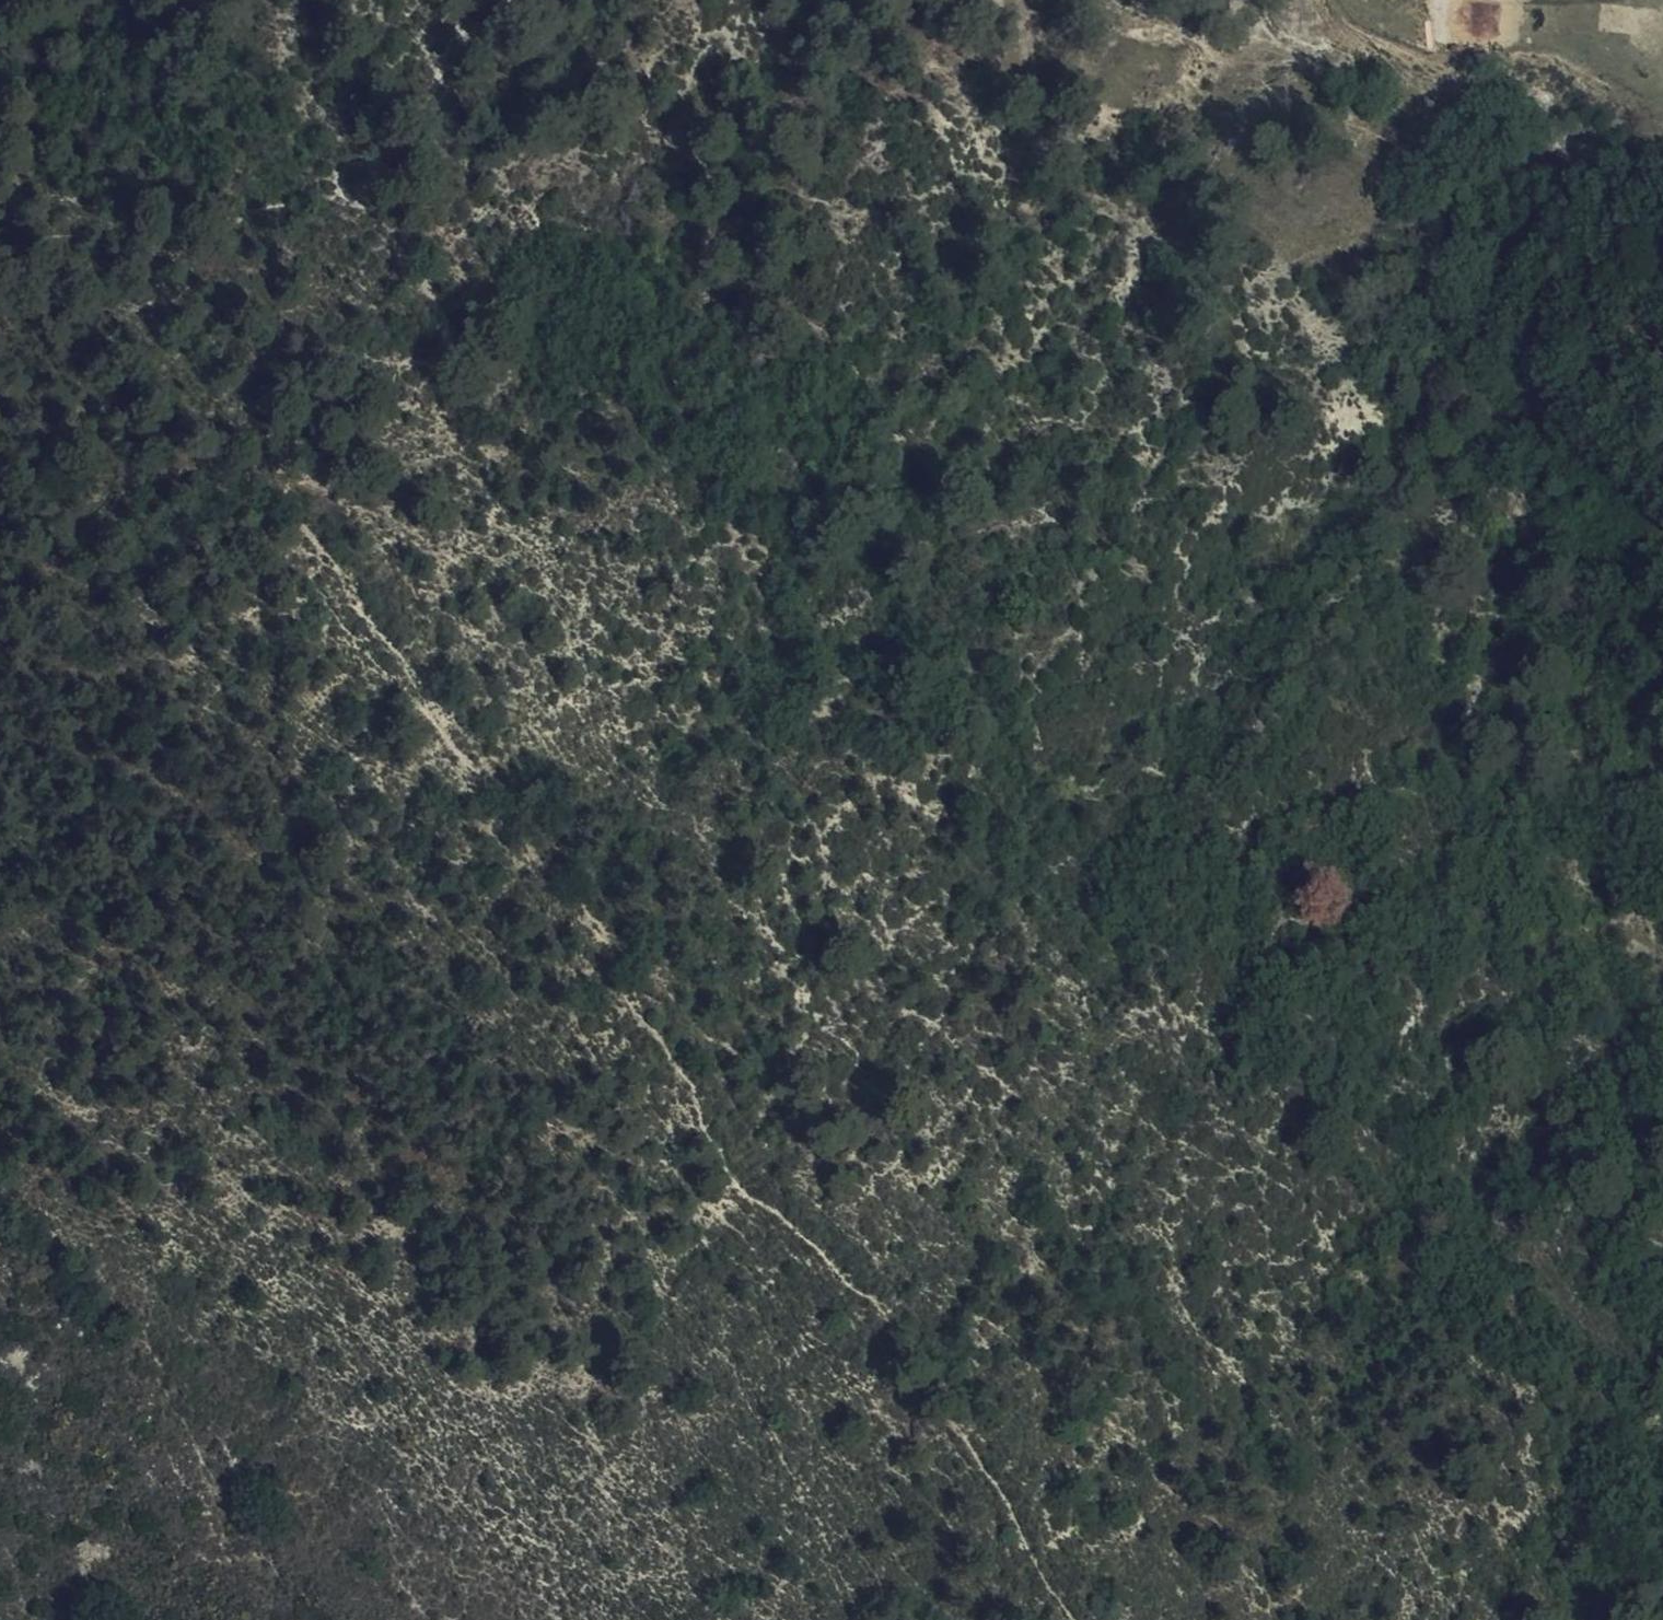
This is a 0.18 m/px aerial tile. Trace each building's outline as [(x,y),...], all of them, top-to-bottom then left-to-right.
[(1602,2),(1600,28),(1633,29),(1634,4),(1602,2)]
